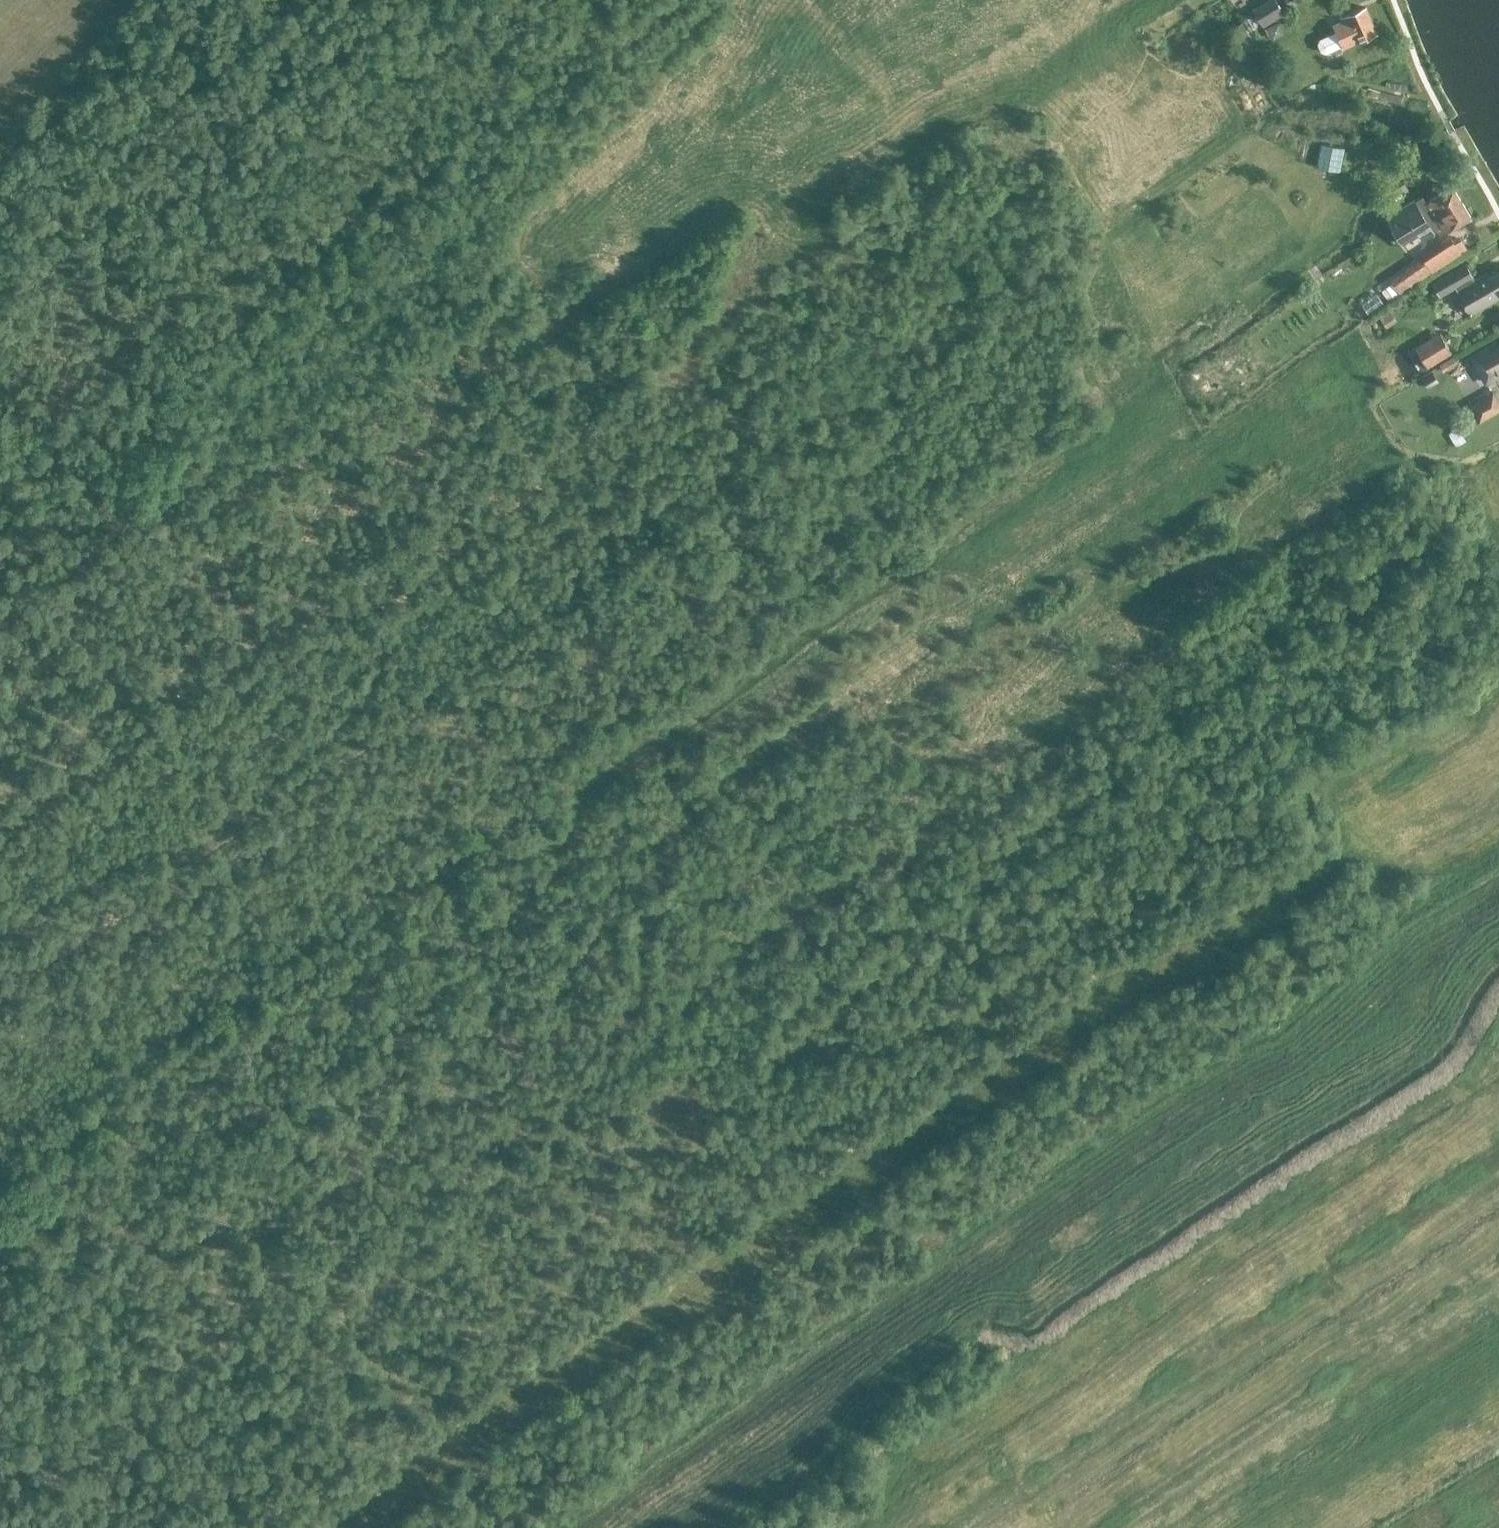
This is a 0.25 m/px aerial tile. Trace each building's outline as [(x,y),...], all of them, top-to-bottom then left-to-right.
[(1270,20),(1284,12),(1276,0),(1266,0),(1252,9),(1262,25),(1270,20)] [(1319,40),(1326,55),(1352,43),(1353,45),(1377,33),(1365,8),(1341,19),(1345,28),(1319,40)] [(1420,197),(1385,218),(1399,242),(1417,231),(1424,240),(1439,231),(1441,234),(1470,217),(1452,188),(1425,205),(1420,197)] [(1421,257),(1431,273),(1460,254),(1466,250),(1457,237),(1451,241),(1449,238),(1421,257)] [(1431,282),(1440,296),(1455,286),(1457,291),(1471,315),(1498,298),(1498,272),(1492,277),(1489,272),(1474,281),(1472,277),(1474,276),(1465,261),(1431,282)] [(1389,309),(1379,316),(1386,328),(1397,321),(1389,309)] [(1427,367),(1452,354),(1440,332),(1415,347),(1427,367)] [(1475,354),(1490,380),(1498,375),(1498,340),(1475,354)] [(1472,404),(1481,420),(1498,410),(1498,395),(1497,390),(1472,404)]
